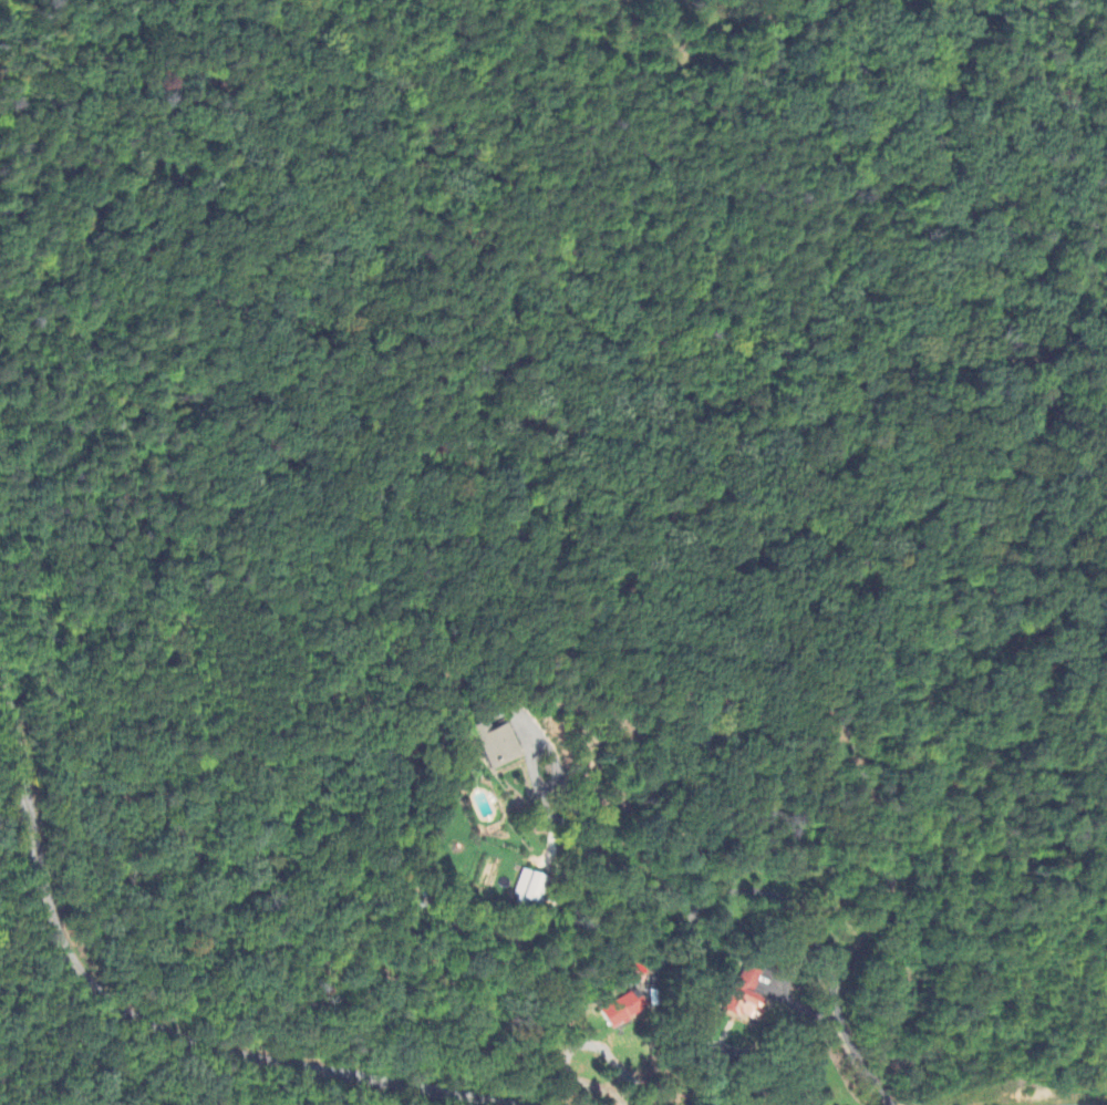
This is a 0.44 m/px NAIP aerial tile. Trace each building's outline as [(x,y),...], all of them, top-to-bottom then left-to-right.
[(503,725),(485,732),(481,722),(467,728),(485,772),(517,759),(503,725)] [(534,907),(544,880),(519,871),(509,898),(534,907)] [(762,975),(743,967),(723,1013),(752,1025),(763,1000),(753,996),(762,975)] [(641,1017),(632,995),(599,1009),(608,1031),(641,1017)]
